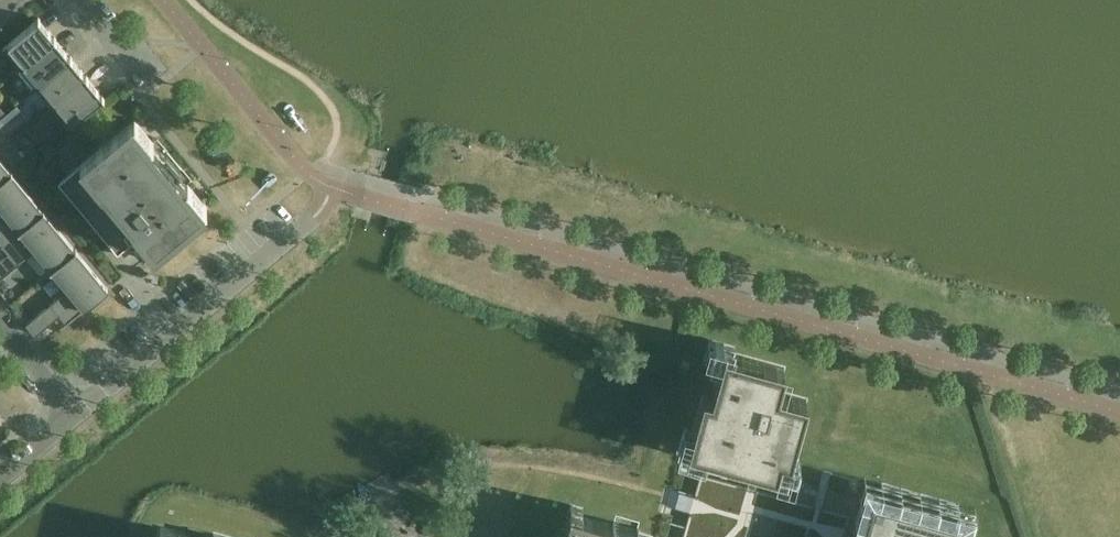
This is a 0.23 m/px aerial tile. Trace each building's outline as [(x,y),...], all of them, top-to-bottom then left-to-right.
[(4,47),(20,67),(53,40),(36,20),(4,47)] [(20,67),(36,87),(69,60),(53,40),(20,67)] [(36,87),(52,106),(85,79),(69,60),(36,87)] [(85,79),(52,106),(69,126),(101,99),(85,79)] [(60,181),(111,243),(120,253),(149,228),(158,238),(171,227),(174,231),(173,232),(175,234),(207,207),(188,183),(185,185),(152,145),(154,143),(135,119),(60,181)] [(12,171),(11,172),(0,159),(0,181),(12,171)] [(1,246),(44,210),(44,209),(43,210),(12,173),(13,172),(12,171),(0,181),(0,206),(4,211),(0,215),(0,242),(2,244),(1,245),(1,246)] [(51,270),(76,249),(76,248),(75,249),(44,211),(45,210),(44,210),(1,246),(2,246),(3,245),(9,252),(0,260),(0,278),(35,249),(52,268),(51,269),(51,270)] [(76,249),(51,270),(53,269),(69,289),(26,324),(27,325),(34,333),(37,333),(60,314),(66,322),(61,326),(62,327),(108,289),(76,250),(77,249),(76,249)] [(691,446),(777,470),(781,454),(791,457),(807,399),(778,391),(785,368),(726,351),(714,397),(705,394),(690,446),(691,446)] [(861,536),(956,536),(961,517),(874,493),(861,536)] [(637,533),(639,527),(638,527),(636,533),(614,527),(615,521),(614,521),(613,526),(579,517),(575,529),(569,527),(567,532),(571,533),(570,536),(652,536),(637,533)] [(160,527),(158,536),(195,536),(160,527)]
